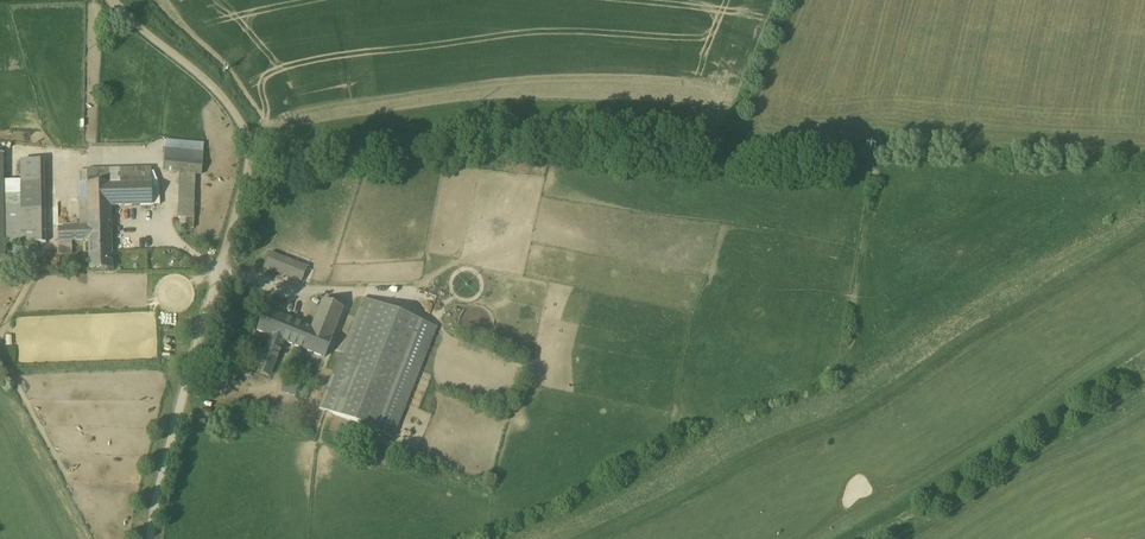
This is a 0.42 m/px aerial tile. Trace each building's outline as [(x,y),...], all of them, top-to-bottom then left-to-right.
[(202,152),(164,148),(163,154),(201,159),(202,152)] [(201,159),(163,154),(161,169),(177,171),(193,173),(199,173),(201,159)] [(43,160),(19,161),(20,208),(21,244),(45,243),(43,160)] [(149,167),(86,169),(87,197),(87,226),(88,233),(110,233),(109,205),(150,204),(150,187),(149,167)] [(193,173),(177,171),(177,184),(192,184),(193,173)] [(192,184),(177,184),(176,218),(191,219),(192,184)] [(157,186),(150,187),(150,204),(158,204),(157,186)] [(87,197),(78,197),(78,226),(87,226),(87,197)] [(20,208),(2,208),(3,244),(21,244),(20,208)] [(78,226),(57,226),(58,240),(88,239),(88,233),(87,226),(78,226)] [(110,233),(88,233),(88,239),(89,269),(111,268),(110,233)] [(307,267),(271,253),(265,267),(279,273),(281,270),(303,278),(307,267)] [(436,328),(363,299),(319,409),(392,438),(436,328)] [(343,309),(323,300),(315,320),(335,329),(343,309)] [(283,320),(264,312),(256,332),(275,340),(283,320)] [(331,339),(283,320),(275,340),(323,359),(331,339)] [(268,344),(259,366),(270,371),(279,348),(268,344)] [(298,387),(284,383),(281,392),(296,397),(298,387)]
